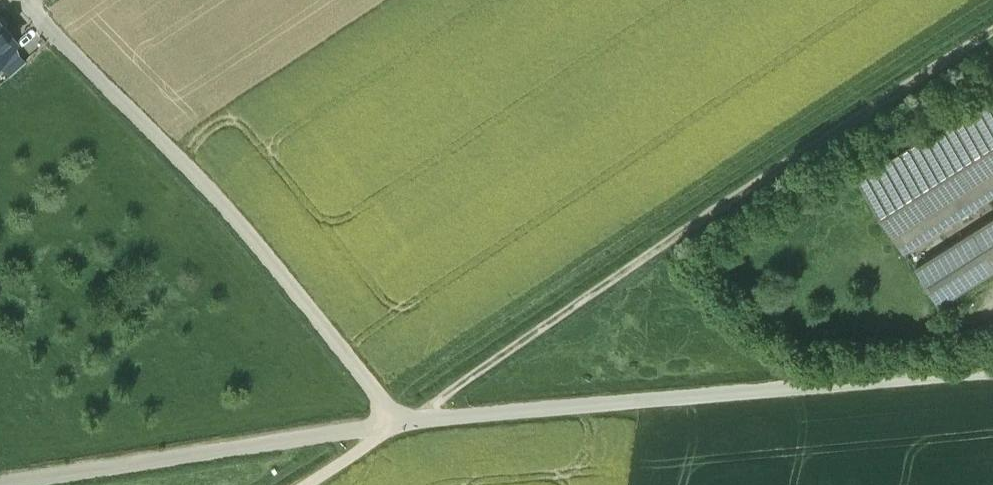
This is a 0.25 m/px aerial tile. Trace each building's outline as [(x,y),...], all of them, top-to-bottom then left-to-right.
[(0,20),(0,49),(10,41),(15,37),(0,20)] [(10,41),(0,49),(0,64),(1,65),(18,50),(10,41)] [(859,175),(904,248),(992,191),(992,90),(859,175)] [(916,266),(940,303),(992,269),(992,217),(916,266)]
